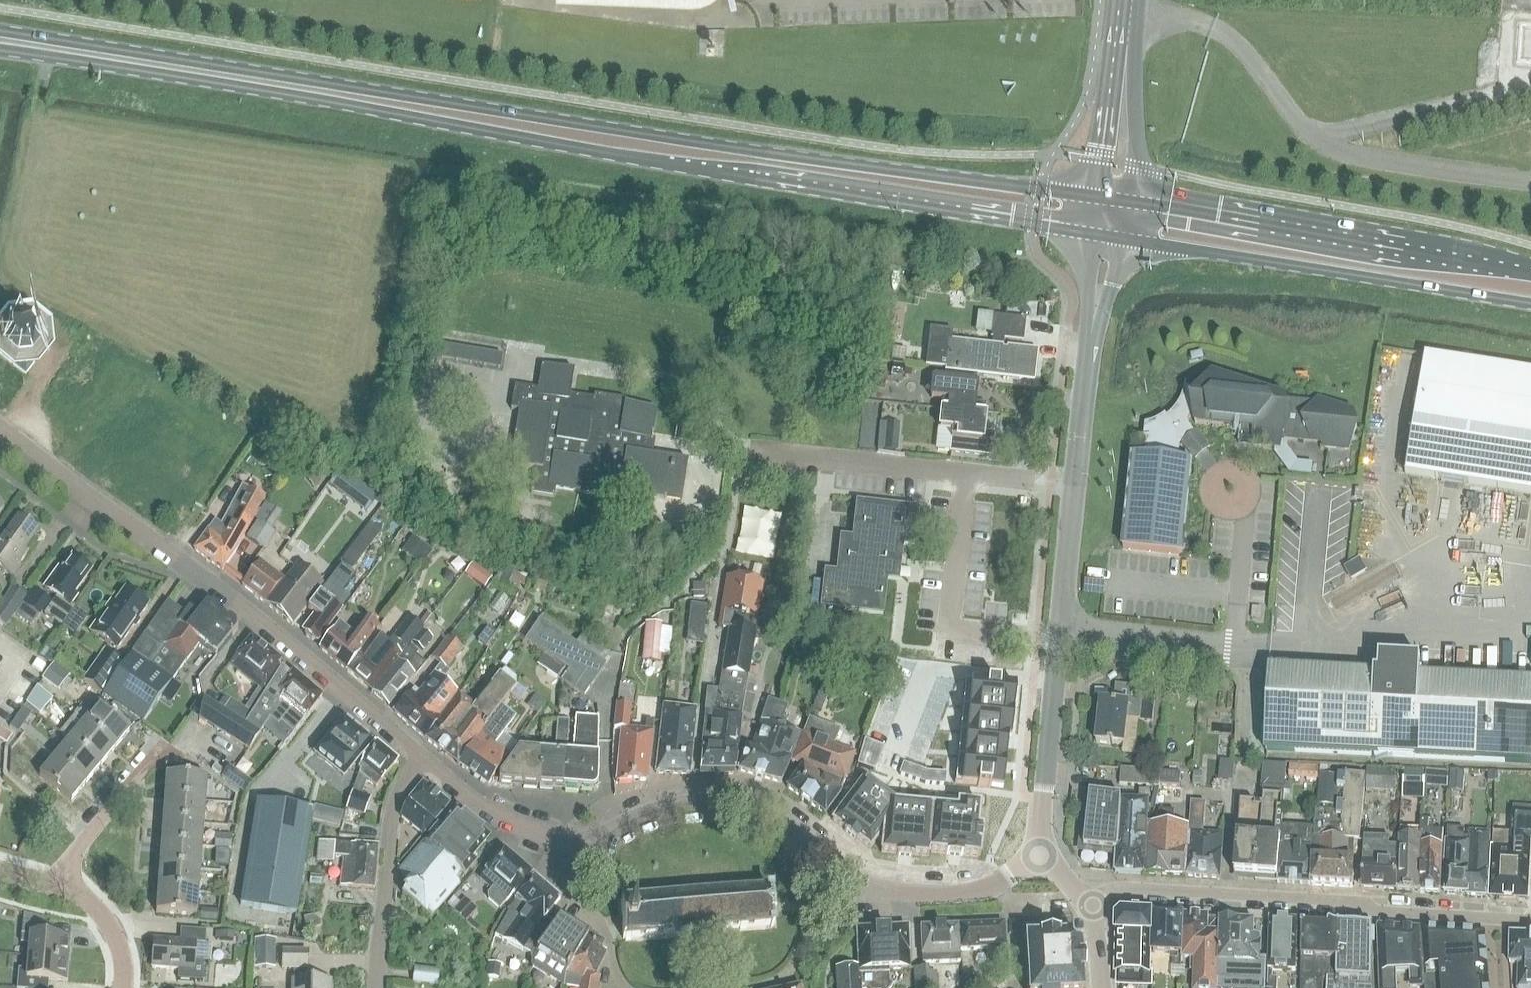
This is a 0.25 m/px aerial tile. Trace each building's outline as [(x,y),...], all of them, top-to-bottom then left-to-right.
[(1524,22),(1523,62),(1530,62),(1530,22),(1524,22)] [(993,337),(992,347),(950,342),(952,331),(929,328),(925,365),(946,368),(945,370),(976,373),(1031,379),(1034,351),(1002,348),(1003,338),(1021,340),(1023,320),(993,317),(991,337),(993,337)] [(48,344),(18,320),(0,343),(0,355),(24,374),(48,344)] [(436,358),(506,366),(507,349),(437,342),(436,358)] [(892,347),(891,360),(904,361),(905,349),(892,347)] [(1530,494),(1530,373),(1424,356),(1405,474),(1530,494)] [(891,364),(891,365),(890,375),(900,376),(901,365),(891,364)] [(654,441),(650,440),(655,410),(655,409),(623,404),(624,400),(593,395),(592,399),(569,395),(573,371),(541,366),(537,390),(513,387),(510,409),(519,411),(510,465),(534,469),(530,493),(553,497),(554,488),(609,497),(612,478),(620,480),(620,484),(650,488),(649,497),(680,502),(686,462),(652,456),(654,441)] [(973,400),(976,373),(945,370),(944,379),(932,378),(930,398),(942,400),(941,409),(983,414),(984,402),(973,400)] [(1131,456),(1121,551),(1181,557),(1191,463),(1177,461),(1179,444),(1182,442),(1190,452),(1202,442),(1188,425),(1187,420),(1190,417),(1195,416),(1194,424),(1239,429),(1238,442),(1280,447),(1281,436),(1325,440),(1324,446),(1351,449),(1356,426),(1352,413),(1317,400),(1315,403),(1268,399),(1268,396),(1261,393),(1261,392),(1211,373),(1204,392),(1185,390),(1186,382),(1184,382),(1181,395),(1175,407),(1166,417),(1164,414),(1163,415),(1165,418),(1157,423),(1147,427),(1146,437),(1138,437),(1138,438),(1145,439),(1143,458),(1131,456)] [(981,431),(983,414),(941,409),(939,428),(950,429),(949,438),(948,451),(990,456),(991,443),(992,443),(993,432),(981,431)] [(896,451),(898,436),(884,435),(883,450),(895,451),(896,451)] [(319,463),(303,477),(313,489),(329,476),(319,463)] [(354,478),(342,469),(330,485),(342,494),(354,478)] [(241,485),(221,526),(214,521),(206,531),(207,531),(193,550),(222,571),(240,545),(238,544),(250,524),(264,498),(247,488),(241,485)] [(280,511),(264,502),(254,520),(270,529),(280,511)] [(913,546),(917,509),(855,502),(851,538),(840,537),(836,572),(824,571),(819,608),(882,615),(886,579),(898,580),(902,544),(913,546)] [(37,532),(17,517),(4,535),(0,533),(0,570),(12,578),(20,567),(18,566),(27,552),(24,550),(37,532)] [(344,559),(357,568),(385,528),(373,520),(344,559)] [(255,521),(246,536),(266,548),(275,532),(255,521)] [(427,545),(413,535),(400,551),(414,561),(427,545)] [(73,594),(90,571),(70,556),(60,571),(57,569),(44,587),(56,596),(43,614),(61,626),(75,607),(70,605),(76,597),(73,594)] [(1366,571),(1359,558),(1343,568),(1350,580),(1366,571)] [(264,603),(281,579),(259,562),(241,586),(264,603)] [(290,624),(320,585),(296,566),(265,604),(290,624)] [(524,588),(528,576),(500,566),(496,577),(524,588)] [(332,604),(352,579),(338,568),(307,609),(314,615),(302,630),(305,633),(305,636),(310,640),(313,639),(316,641),(340,610),(332,604)] [(729,627),(755,631),(756,627),(757,616),(763,584),(727,578),(721,611),(719,628),(729,629),(729,627)] [(11,587),(0,603),(0,625),(3,627),(24,596),(11,587)] [(49,600),(32,588),(22,603),(39,615),(49,600)] [(123,592),(114,604),(109,601),(88,631),(116,651),(146,608),(123,592)] [(216,654),(237,629),(235,628),(234,623),(229,620),(225,620),(218,614),(218,610),(207,602),(197,616),(188,609),(184,615),(167,603),(102,695),(142,722),(200,642),(216,654)] [(703,635),(706,606),(690,604),(687,633),(703,635)] [(77,632),(90,614),(79,606),(66,623),(77,632)] [(318,648),(346,670),(372,634),(377,628),(364,617),(352,633),(338,622),(318,648)] [(386,646),(372,634),(346,670),(345,672),(371,693),(396,659),(399,656),(421,627),(408,617),(386,646)] [(574,644),(538,619),(524,641),(567,670),(560,681),(583,697),(605,664),(598,660),(604,651),(581,635),(574,644)] [(660,624),(643,622),(641,661),(659,662),(660,654),(658,654),(660,629),(660,624)] [(732,769),(734,769),(742,711),(755,631),(729,627),(729,629),(718,690),(706,689),(704,708),(704,709),(699,747),(701,749),(700,770),(717,769),(717,774),(732,774),(732,769)] [(432,638),(421,630),(412,642),(422,651),(432,638)] [(431,657),(446,669),(462,649),(447,636),(431,657)] [(257,688),(261,691),(280,667),(276,665),(279,660),(251,637),(229,665),(257,688)] [(399,656),(396,659),(371,693),(388,707),(413,676),(414,677),(425,664),(415,655),(417,653),(409,646),(399,656)] [(101,694),(123,664),(105,651),(84,681),(101,694)] [(1418,675),(1419,661),(1379,659),(1378,672),(1268,667),(1264,750),(1530,764),(1530,680),(1418,675)] [(70,672),(55,661),(42,679),(57,691),(70,672)] [(562,671),(551,664),(546,671),(556,679),(562,671)] [(393,712),(423,737),(457,696),(458,694),(442,681),(449,672),(441,665),(434,674),(418,694),(414,690),(411,693),(410,692),(393,712)] [(264,693),(261,691),(257,688),(244,710),(223,697),(217,708),(202,698),(198,720),(248,752),(269,718),(277,725),(280,722),(293,733),(302,720),(276,699),(296,674),(291,674),(280,667),(264,693)] [(501,706),(509,695),(518,683),(520,680),(504,668),(498,675),(473,707),(457,696),(423,737),(425,739),(456,764),(501,706)] [(276,699),(302,720),(303,721),(321,696),(296,674),(276,699)] [(963,681),(953,784),(977,786),(976,787),(979,787),(987,788),(989,788),(989,787),(1002,788),(1003,772),(1002,772),(1003,763),(1004,763),(1006,747),(1004,747),(1005,738),(1010,738),(1011,723),(1010,723),(1011,713),(1012,713),(1014,698),(1012,698),(1013,686),(999,685),(999,683),(997,683),(989,683),(989,682),(986,682),(986,683),(963,681)] [(518,683),(509,695),(518,702),(527,690),(518,683)] [(37,687),(24,703),(39,715),(52,698),(37,687)] [(1138,720),(1141,689),(1116,687),(1114,703),(1100,702),(1095,742),(1124,745),(1126,719),(1138,720)] [(537,714),(545,702),(534,694),(526,706),(537,714)] [(737,770),(756,775),(766,748),(770,749),(780,720),(784,707),(767,702),(751,748),(746,747),(737,770)] [(90,713),(82,706),(74,715),(82,722),(115,749),(130,731),(97,704),(90,713)] [(646,781),(652,721),(645,721),(644,731),(627,729),(629,706),(615,704),(613,728),(621,729),(616,781),(646,781)] [(515,717),(501,706),(456,764),(487,785),(508,756),(493,744),(515,717)] [(688,774),(694,710),(663,706),(655,773),(688,774)] [(100,767),(115,749),(82,722),(82,723),(74,716),(60,733),(68,739),(68,740),(100,767)] [(566,753),(562,787),(564,788),(564,791),(576,792),(576,788),(591,790),(593,789),(594,788),(595,787),(596,784),(598,719),(575,717),(572,754),(566,753)] [(342,777),(371,742),(342,718),(328,735),(329,735),(314,753),(342,777)] [(839,792),(854,754),(832,746),(838,730),(807,719),(791,763),(801,766),(786,788),(823,815),(840,792),(839,792)] [(554,752),(540,751),(537,785),(539,785),(539,789),(551,790),(552,786),(562,787),(566,753),(568,721),(557,720),(554,752)] [(784,722),(780,720),(770,749),(766,748),(756,775),(779,782),(798,735),(782,729),(784,722)] [(86,784),(100,767),(68,740),(53,757),(86,784)] [(864,740),(857,765),(874,772),(883,747),(864,740)] [(375,788),(397,761),(376,743),(362,759),(363,760),(360,764),(357,768),(359,770),(346,809),(364,815),(370,799),(361,796),(366,781),(375,788)] [(536,785),(537,785),(540,751),(517,750),(499,777),(498,782),(523,785),(523,788),(536,789),(536,785)] [(86,784),(53,757),(39,775),(71,802),(86,784)] [(1234,761),(1220,760),(1218,779),(1233,780),(1234,761)] [(902,763),(898,774),(906,777),(910,766),(902,763)] [(251,782),(228,765),(221,776),(244,792),(251,782)] [(1262,765),(1261,777),(1284,779),(1286,766),(1262,765)] [(1318,766),(1289,765),(1288,778),(1317,780),(1318,766)] [(910,766),(906,777),(913,780),(917,768),(910,766)] [(917,768),(913,780),(920,782),(924,771),(917,768)] [(1158,785),(1160,771),(1121,768),(1119,784),(1158,787),(1158,785)] [(1395,770),(1366,769),(1365,791),(1394,792),(1395,770)] [(1423,770),(1403,770),(1403,788),(1423,789),(1423,770)] [(1448,771),(1425,770),(1424,785),(1447,787),(1448,771)] [(924,771),(920,782),(924,784),(929,784),(930,772),(926,772),(924,771)] [(1180,773),(1160,771),(1158,785),(1179,787),(1180,773)] [(1192,771),(1192,784),(1201,784),(1202,771),(1192,771)] [(1462,772),(1449,771),(1447,787),(1461,788),(1462,772)] [(937,773),(930,772),(929,784),(936,785),(937,773)] [(945,774),(937,773),(936,785),(944,785),(945,774)] [(1312,839),(1311,847),(1309,885),(1352,887),(1353,842),(1359,842),(1364,777),(1336,775),(1336,777),(1319,776),(1316,810),(1314,810),(1312,839)] [(166,776),(165,799),(204,802),(206,779),(166,776)] [(864,776),(831,820),(843,830),(842,831),(855,840),(856,839),(869,849),(875,840),(880,844),(879,854),(895,855),(895,856),(911,857),(926,858),(927,851),(929,852),(929,853),(945,855),(961,857),(961,856),(976,858),(977,856),(978,856),(981,831),(979,831),(979,830),(976,830),(978,806),(894,798),(864,776)] [(1261,791),(1260,804),(1255,876),(1277,878),(1280,840),(1282,806),(1283,795),(1284,782),(1284,779),(1261,777),(1259,791),(1261,791)] [(1517,777),(1515,815),(1512,814),(1511,823),(1509,822),(1508,833),(1492,832),(1488,897),(1527,899),(1530,845),(1530,778),(1517,777)] [(422,835),(448,804),(423,784),(409,801),(401,818),(422,835)] [(1142,874),(1148,793),(1139,792),(1139,801),(1121,801),(1120,798),(1090,794),(1084,848),(1116,851),(1114,874),(1142,874)] [(165,799),(163,822),(202,824),(204,802),(165,799)] [(313,809),(255,799),(238,905),(296,914),(313,809)] [(1205,803),(1192,802),(1189,834),(1186,877),(1219,879),(1222,836),(1203,835),(1205,803)] [(1233,875),(1255,876),(1260,804),(1239,802),(1233,875)] [(1147,874),(1186,877),(1189,834),(1187,834),(1188,826),(1173,825),(1174,811),(1159,810),(1158,825),(1151,825),(1147,874)] [(401,894),(409,901),(422,886),(441,864),(474,826),(455,811),(440,829),(436,826),(428,837),(430,838),(425,844),(423,842),(398,872),(411,883),(401,894)] [(1399,836),(1398,846),(1396,890),(1396,891),(1404,891),(1411,891),(1411,892),(1418,892),(1418,891),(1421,820),(1420,820),(1419,837),(1399,836)] [(1421,820),(1418,891),(1439,893),(1442,831),(1428,831),(1428,821),(1421,820)] [(201,847),(202,824),(163,822),(161,844),(201,847)] [(325,827),(314,824),(312,833),(322,836),(325,827)] [(422,886),(409,901),(430,918),(458,884),(455,881),(460,875),(463,877),(475,863),(471,859),(488,838),(474,826),(441,864),(422,886)] [(1276,883),(1309,885),(1311,847),(1310,847),(1310,839),(1311,827),(1282,826),(1280,840),(1277,878),(1276,883)] [(1443,892),(1465,893),(1466,896),(1485,897),(1488,833),(1468,832),(1468,837),(1463,837),(1464,829),(1447,829),(1443,892)] [(213,847),(231,848),(232,835),(214,834),(213,847)] [(1360,888),(1396,890),(1398,846),(1388,846),(1389,838),(1363,837),(1360,888)] [(333,863),(333,855),(343,856),(342,870),(341,870),(340,886),(373,888),(376,847),(316,842),(315,861),(333,863)] [(161,844),(160,867),(199,870),(201,847),(161,844)] [(478,878),(490,888),(486,893),(486,899),(499,909),(529,874),(502,850),(478,878)] [(197,892),(199,870),(160,867),(158,890),(197,892)] [(494,936),(532,956),(554,925),(544,918),(558,898),(532,876),(515,897),(519,900),(510,910),(494,936)] [(771,902),(770,889),(621,902),(622,916),(623,924),(624,938),(773,925),(772,912),(771,902)] [(197,892),(158,890),(156,913),(196,916),(197,892)] [(453,911),(466,922),(476,909),(464,898),(453,911)] [(201,909),(200,920),(216,921),(217,910),(201,909)] [(1149,972),(1150,939),(1151,914),(1139,913),(1139,909),(1132,909),(1132,913),(1120,913),(1116,917),(1115,938),(1114,975),(1117,975),(1116,986),(1152,987),(1152,972),(1149,972)] [(1180,958),(1184,958),(1184,957),(1182,957),(1183,916),(1154,914),(1154,915),(1152,914),(1152,913),(1151,913),(1152,952),(1174,953),(1173,966),(1180,967),(1180,958)] [(303,917),(304,923),(313,922),(314,927),(321,926),(320,920),(313,915),(303,917)] [(1218,962),(1219,933),(1220,919),(1207,919),(1207,917),(1183,916),(1182,957),(1184,957),(1184,958),(1190,959),(1189,971),(1194,971),(1194,987),(1216,987),(1217,964),(1218,962)] [(558,918),(554,925),(532,956),(531,967),(537,971),(545,969),(550,959),(566,969),(587,935),(558,918)] [(1298,919),(1269,918),(1266,987),(1276,987),(1277,978),(1272,977),(1273,969),(1295,970),(1297,921),(1298,921),(1298,919)] [(1220,919),(1219,933),(1218,962),(1241,963),(1240,981),(1258,981),(1260,936),(1253,936),(1253,921),(1220,919)] [(1328,921),(1327,922),(1327,924),(1306,924),(1306,923),(1301,922),(1300,927),(1301,927),(1300,987),(1326,987),(1328,921)] [(1328,921),(1326,987),(1370,987),(1371,924),(1335,924),(1330,921),(1328,921)] [(29,943),(28,957),(67,960),(69,938),(52,936),(53,924),(22,922),(21,942),(29,943)] [(1003,949),(1005,949),(1003,923),(959,926),(960,950),(986,949),(987,966),(1004,965),(1003,949)] [(1378,976),(1379,987),(1396,987),(1396,974),(1408,974),(1409,987),(1423,987),(1425,987),(1420,927),(1376,924),(1378,976)] [(923,963),(959,961),(958,926),(921,928),(923,963)] [(1420,927),(1425,987),(1423,987),(1487,987),(1483,934),(1420,927)] [(152,939),(151,967),(178,969),(177,979),(202,981),(204,961),(194,960),(195,942),(204,943),(205,930),(180,928),(179,940),(152,939)] [(860,986),(865,986),(867,987),(889,987),(891,986),(888,983),(888,974),(888,970),(908,969),(906,928),(856,930),(858,968),(836,970),(837,987),(860,987),(860,986)] [(235,931),(217,929),(216,938),(234,939),(235,931)] [(1510,963),(1519,963),(1519,987),(1525,987),(1530,987),(1530,935),(1509,934),(1508,934),(1510,963)] [(606,951),(600,948),(603,943),(587,936),(565,974),(563,986),(573,987),(597,987),(599,978),(594,976),(606,951)] [(253,968),(275,968),(275,937),(253,937),(253,968)] [(1080,942),(1079,940),(1078,939),(1077,938),(1075,937),(1027,939),(1028,987),(1081,987),(1080,942)] [(329,981),(306,980),(306,971),(307,970),(307,952),(281,952),(281,970),(293,970),(293,980),(292,980),(292,987),(329,987),(329,981)] [(67,960),(28,957),(26,969),(18,968),(16,987),(48,987),(48,979),(65,981),(67,960)] [(500,964),(487,962),(485,977),(498,979),(500,964)] [(413,967),(411,983),(437,986),(438,969),(413,967)] [(912,968),(914,987),(937,987),(935,973),(927,973),(927,967),(912,968)]
